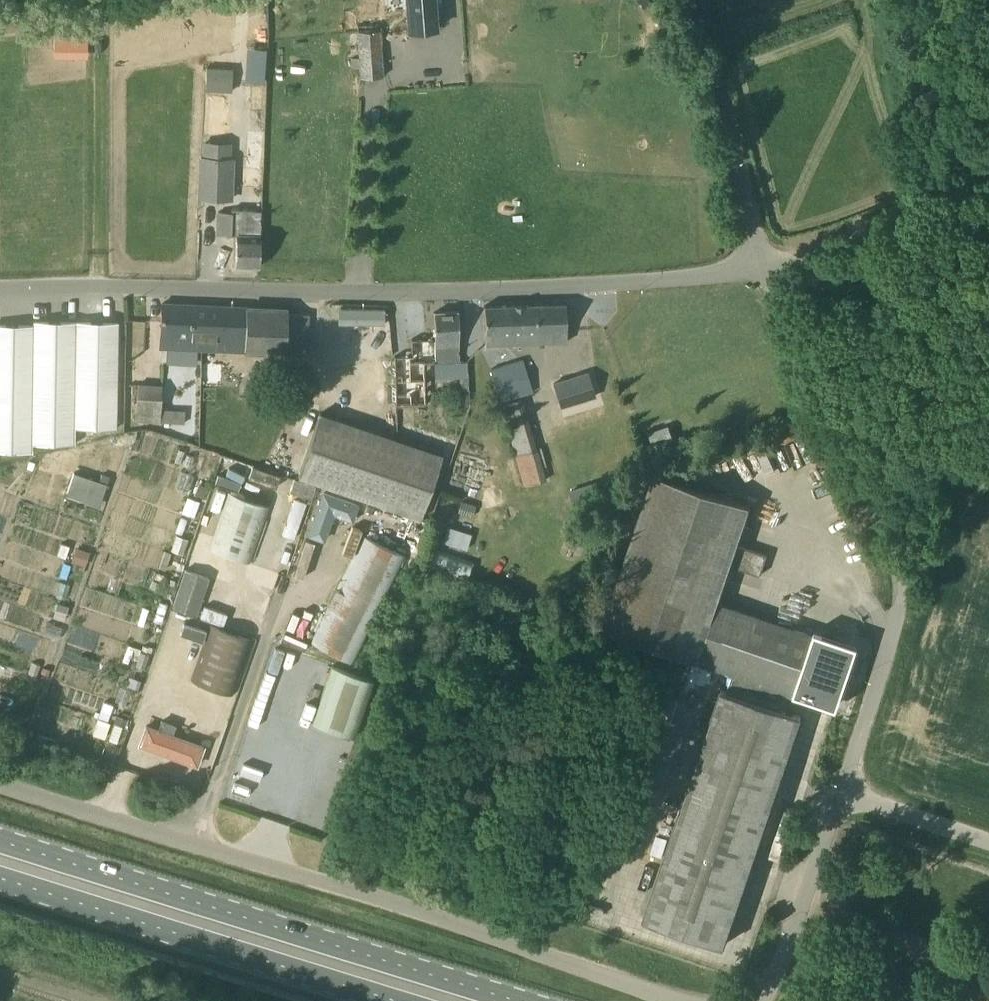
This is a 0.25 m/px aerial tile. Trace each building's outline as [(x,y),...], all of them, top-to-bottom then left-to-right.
[(409,30),(440,28),(438,0),(407,0),(409,30)] [(383,76),(380,24),(358,25),(361,77),(383,76)] [(208,88),(233,89),(234,67),(209,66),(208,88)] [(247,83),(246,129),(265,130),(267,84),(247,83)] [(234,158),(233,158),(233,142),(204,141),(203,157),(200,157),(199,200),(232,201),(234,158)] [(218,235),(237,236),(236,266),(260,266),(261,214),(257,214),(257,210),(232,209),(232,213),(219,212),(218,235)] [(191,334),(192,305),(162,303),(161,323),(160,346),(202,348),(204,334),(191,334)] [(567,341),(567,330),(566,303),(484,306),(485,326),(486,344),(567,341)] [(305,316),(287,316),(288,310),(249,308),(249,307),(192,305),(191,334),(204,334),(202,348),(246,350),(246,349),(303,352),(305,316)] [(435,361),(445,361),(460,361),(459,331),(458,311),(434,312),(435,339),(435,361)] [(338,314),(337,335),(386,335),(386,314),(338,314)] [(118,323),(33,322),(33,326),(0,325),(0,451),(31,452),(31,442),(74,443),(74,448),(116,438),(116,428),(116,424),(117,390),(118,323)] [(492,369),(501,401),(523,394),(534,390),(524,359),(492,369)] [(587,367),(549,380),(558,404),(582,396),(587,410),(600,405),(587,367)] [(138,384),(136,420),(161,421),(185,422),(185,409),(161,408),(163,385),(138,384)] [(298,476),(421,518),(443,455),(320,413),(298,476)] [(648,431),(654,448),(674,441),(669,424),(648,431)] [(524,486),(546,479),(537,451),(515,457),(524,486)] [(74,472),(68,488),(102,500),(111,476),(102,474),(100,481),(74,472)] [(735,673),(733,678),(729,692),(722,690),(644,918),(724,945),(802,716),(793,714),(799,695),(833,706),(853,648),(718,602),(730,565),(761,575),(768,555),(737,544),(751,505),(656,473),(603,628),(735,673)] [(588,497),(584,486),(570,490),(573,502),(588,497)] [(323,490),(306,534),(324,541),(334,515),(353,522),(360,503),(323,490)] [(270,506),(228,492),(210,549),(251,562),(270,506)] [(448,526),(444,541),(467,547),(472,532),(448,526)] [(406,558),(363,537),(311,643),(354,664),(406,558)] [(473,561),(434,548),(427,569),(466,582),(473,561)] [(197,615),(209,577),(185,569),(172,607),(197,615)] [(252,639),(210,625),(191,681),(234,695),(252,639)] [(277,647),(258,705),(353,737),(372,679),(277,647)] [(145,725),(137,745),(197,767),(205,746),(172,735),(175,725),(160,719),(157,729),(145,725)] [(825,970),(830,957),(821,954),(816,966),(825,970)]
